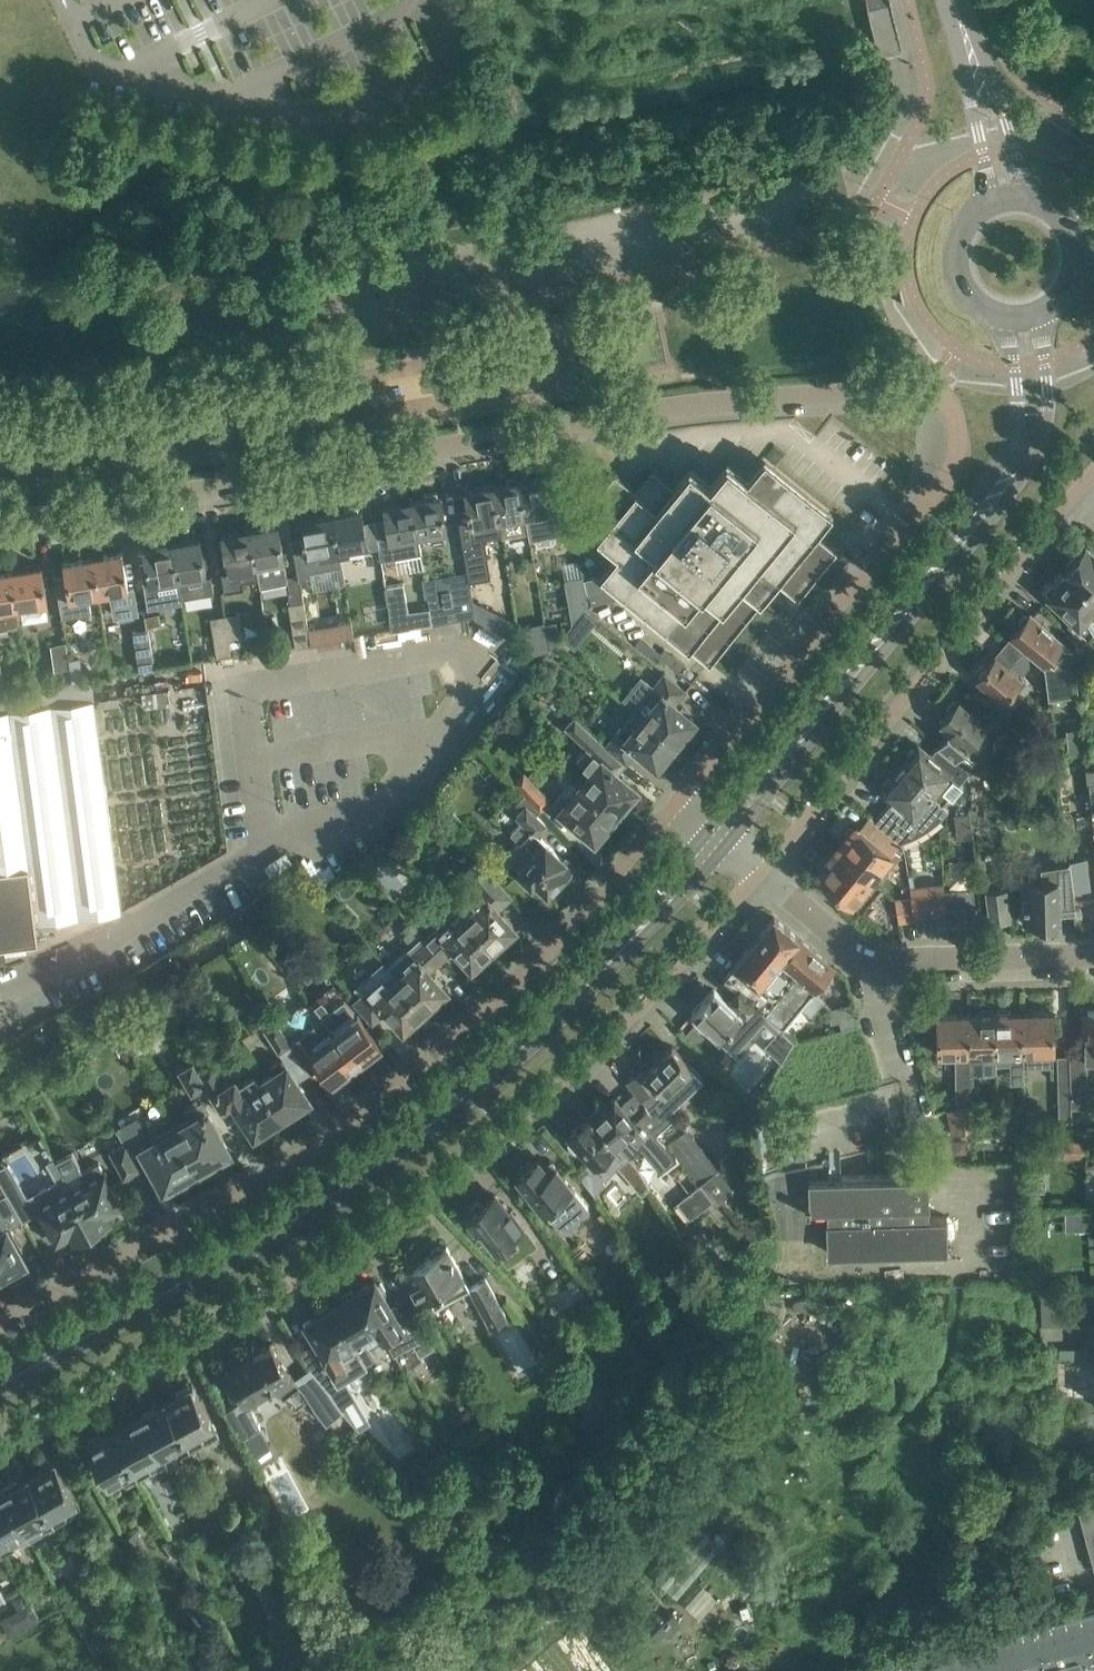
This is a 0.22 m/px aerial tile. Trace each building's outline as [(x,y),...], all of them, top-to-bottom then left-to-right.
[(777,577),(798,594),(833,551),(812,534),(829,514),(765,462),(748,482),(728,465),(711,486),(690,469),(673,490),(653,473),(636,494),(615,477),(597,499),(618,515),(601,537),(622,553),(605,574),(710,660),(777,577)] [(548,476),(520,480),(528,530),(530,538),(558,533),(557,525),(548,476)] [(504,483),(493,485),(501,535),(528,530),(520,480),(518,481),(514,478),(507,479),(504,483)] [(468,503),(456,505),(463,549),(484,545),(483,538),(501,535),(493,485),(466,490),(468,503)] [(424,497),(412,500),(419,539),(430,537),(430,533),(447,530),(440,495),(438,495),(437,490),(423,493),(424,497)] [(387,518),(375,521),(379,547),(382,560),(394,557),(421,552),(419,539),(412,500),(384,505),(387,518)] [(344,512),(332,514),(339,554),(341,566),(339,554),(367,549),(379,547),(375,521),(363,523),(361,509),(358,509),(357,505),(344,507),(344,512)] [(293,537),(291,538),(298,576),(299,575),(300,579),(311,577),(313,589),(344,583),(341,566),(339,554),(332,514),(300,520),(302,536),(304,544),(294,545),(293,537)] [(278,523),(250,528),(257,568),(258,574),(260,587),(288,582),(292,602),(289,603),(293,627),(296,643),(310,641),(307,625),(300,579),(299,575),(298,576),(287,577),(278,523)] [(223,538),(216,540),(220,564),(223,563),(225,573),(222,573),(223,583),(243,580),(242,577),(258,574),(257,568),(250,528),(222,533),(223,538)] [(200,537),(172,542),(178,582),(181,597),(215,591),(212,576),(207,577),(200,537)] [(147,570),(142,571),(148,607),(161,605),(181,601),(181,597),(178,582),(172,542),(143,547),(147,570)] [(484,545),(463,549),(467,571),(469,581),(490,577),(484,545)] [(1093,596),(1093,555),(1086,547),(1076,558),(1071,558),(1067,563),(1067,568),(1065,570),(1093,596)] [(122,551),(104,554),(104,557),(93,559),(99,593),(110,592),(114,615),(139,610),(135,587),(128,588),(122,551)] [(89,595),(99,593),(93,559),(83,560),(83,557),(64,561),(66,572),(55,574),(63,616),(91,611),(89,595)] [(536,577),(533,559),(523,561),(526,579),(536,577)] [(12,569),(18,606),(47,602),(42,564),(12,569)] [(12,569),(0,571),(0,628),(21,625),(18,606),(12,569)] [(1072,636),(1075,656),(1093,652),(1093,624),(1087,612),(1093,604),(1093,596),(1065,570),(1055,581),(1050,582),(1046,586),(1046,591),(1045,591),(1073,616),(1067,623),(1073,628),(1068,633),(1072,636)] [(426,579),(422,579),(426,597),(429,596),(433,621),(476,615),(475,614),(473,600),(469,581),(467,571),(426,579)] [(588,603),(583,577),(564,581),(572,622),(588,603)] [(386,586),(393,627),(411,624),(403,583),(386,586)] [(491,608),(473,600),(475,614),(476,615),(476,616),(494,625),(491,608)] [(239,612),(225,614),(229,638),(231,645),(230,645),(231,650),(232,654),(245,652),(242,635),(244,635),(239,612)] [(1074,647),(1065,648),(1061,645),(1065,641),(1030,612),(1027,616),(1024,615),(1019,621),(1020,624),(1010,636),(1024,648),(1037,659),(1044,665),(1049,695),(1079,691),(1075,656),(1074,647)] [(158,613),(145,615),(147,626),(160,623),(158,613)] [(229,638),(225,614),(211,616),(217,653),(231,650),(230,645),(231,645),(229,638)] [(342,636),(353,634),(350,618),(339,620),(342,636)] [(547,642),(544,620),(543,618),(520,622),(523,641),(531,646),(548,644),(547,642)] [(544,620),(547,642),(558,635),(555,619),(544,620)] [(314,624),(307,625),(310,641),(317,640),(314,624)] [(154,665),(147,628),(133,630),(139,667),(154,665)] [(55,668),(69,665),(68,658),(65,641),(51,644),(55,668)] [(1037,659),(1024,648),(1009,665),(995,654),(986,665),(983,663),(976,671),(979,673),(976,677),(983,683),(974,694),(1002,717),(1031,684),(1023,677),(1037,659)] [(78,657),(68,658),(69,665),(71,679),(81,678),(78,657)] [(635,708),(679,744),(690,731),(687,728),(694,720),(674,703),(685,690),(665,673),(654,686),(646,680),(639,688),(637,687),(627,699),(625,697),(624,698),(636,708),(635,708)] [(38,940),(36,920),(122,909),(92,677),(4,691),(0,692),(0,945),(38,940)] [(938,743),(952,755),(970,770),(971,771),(981,758),(981,757),(989,727),(986,724),(987,722),(991,716),(976,704),(972,709),(958,698),(955,701),(954,700),(947,708),(949,710),(940,721),(949,729),(938,743)] [(679,744),(635,708),(605,744),(626,761),(637,748),(657,764),(664,756),(668,758),(679,744)] [(571,713),(562,723),(586,746),(589,748),(598,738),(571,713)] [(1080,727),(1066,728),(1069,755),(1083,753),(1080,727)] [(970,770),(952,755),(938,743),(929,754),(919,746),(916,749),(911,748),(907,754),(908,759),(900,768),(943,804),(943,803),(950,795),(954,798),(964,786),(960,783),(970,770)] [(586,746),(576,758),(584,764),(591,770),(579,784),(619,816),(630,803),(627,800),(637,788),(618,772),(594,752),(589,748),(586,746)] [(884,808),(874,820),(880,825),(901,842),(910,838),(918,834),(926,829),(934,824),(941,817),(943,814),(949,808),(943,803),(943,804),(900,768),(892,778),(887,777),(882,783),(884,788),(882,791),(891,799),(884,808)] [(528,776),(518,785),(525,793),(539,809),(549,799),(528,776)] [(608,830),(619,816),(579,784),(573,778),(552,803),(594,839),(605,827),(608,830)] [(520,841),(506,855),(520,869),(519,870),(521,872),(521,877),(525,881),(530,881),(545,895),(550,889),(553,891),(562,882),(559,880),(571,867),(537,834),(546,824),(535,814),(539,809),(525,793),(520,799),(526,805),(517,815),(522,820),(511,832),(520,841)] [(976,806),(969,806),(969,812),(970,817),(977,817),(976,806)] [(969,811),(953,812),(956,834),(971,833),(969,811)] [(843,838),(835,848),(877,883),(886,873),(880,867),(895,849),(900,852),(902,849),(901,842),(880,825),(874,820),(870,816),(860,828),(855,824),(853,826),(849,827),(843,834),(843,838)] [(817,870),(815,872),(861,910),(880,886),(877,883),(835,848),(826,859),(822,859),(816,866),(817,870)] [(480,888),(458,907),(496,949),(509,937),(506,934),(514,927),(497,908),(511,895),(478,859),(465,871),(480,888)] [(1074,908),(1076,908),(1070,859),(1068,859),(1068,861),(1040,864),(1041,878),(1024,878),(1024,903),(1024,906),(1025,906),(1025,922),(1058,922),(1058,908),(1074,906),(1074,908)] [(915,887),(910,887),(912,896),(915,919),(917,929),(948,928),(946,914),(946,915),(941,882),(915,887)] [(946,914),(948,928),(962,927),(962,929),(970,929),(970,927),(977,926),(973,887),(944,890),(946,914)] [(1007,888),(985,890),(988,922),(1010,920),(1007,888)] [(912,896),(896,899),(900,922),(915,919),(912,896)] [(424,938),(442,958),(455,946),(472,965),(480,958),(483,961),(496,949),(458,907),(424,938)] [(774,916),(723,978),(739,991),(766,1013),(782,1025),(785,1027),(802,1006),(812,1014),(825,998),(815,990),(834,966),(809,945),(800,938),(800,937),(774,916)] [(414,947),(390,969),(427,1011),(441,999),(438,996),(446,989),(429,970),(442,958),(424,938),(409,922),(403,927),(407,932),(403,936),(414,947)] [(365,992),(355,1001),(373,1020),(386,1008),(390,1012),(404,1027),(411,1020),(414,1023),(427,1011),(390,969),(384,963),(359,985),(365,992)] [(713,988),(692,1011),(720,1037),(733,1049),(760,1019),(766,1013),(739,991),(728,1002),(713,988)] [(359,1067),(383,1049),(357,1015),(356,1016),(344,1000),(329,1011),(321,1000),(314,1006),(322,1017),(359,1067)] [(857,1013),(854,1002),(827,1010),(830,1020),(857,1013)] [(968,1013),(970,1065),(970,1074),(996,1073),(995,1064),(997,1064),(995,1013),(993,1013),(993,1010),(980,1011),(980,1013),(968,1013)] [(1012,1064),(1012,1069),(1010,1069),(1010,1083),(1024,1082),(1023,1065),(1023,1052),(1022,1012),(1009,1012),(1009,1010),(997,1010),(997,1013),(995,1013),(997,1064),(1012,1064)] [(1069,1053),(1069,1055),(1071,1107),(1086,1106),(1085,1059),(1093,1059),(1093,1010),(1087,1010),(1087,1020),(1084,1020),(1085,1053),(1069,1053)] [(1022,1012),(1023,1052),(1023,1065),(1052,1065),(1052,1051),(1054,1051),(1053,1028),(1057,1028),(1057,1015),(1053,1015),(1053,1011),(1022,1012)] [(841,1028),(859,1023),(860,1023),(857,1013),(830,1020),(831,1025),(839,1023),(841,1028)] [(970,1074),(970,1065),(968,1013),(937,1014),(938,1054),(956,1054),(957,1106),(948,1109),(951,1121),(974,1114),(971,1103),(970,1074)] [(293,1039),(289,1042),(290,1044),(294,1051),(310,1072),(311,1073),(321,1065),(333,1082),(344,1073),(349,1075),(359,1067),(322,1017),(313,1024),(293,1039)] [(274,1025),(263,1032),(278,1052),(288,1045),(287,1044),(274,1025)] [(775,1033),(786,1044),(775,1056),(782,1061),(785,1056),(796,1037),(786,1028),(785,1027),(782,1025),(775,1033)] [(636,1072),(627,1080),(641,1098),(644,1101),(649,1106),(656,1115),(672,1099),(699,1072),(672,1045),(645,1072),(646,1073),(641,1078),(636,1072)] [(1058,1120),(1071,1120),(1069,1055),(1056,1056),(1058,1120)] [(270,1065),(274,1073),(259,1082),(282,1116),(283,1115),(288,1118),(296,1112),(296,1107),(309,1099),(282,1057),(270,1065)] [(194,1065),(180,1073),(193,1097),(207,1089),(194,1065)] [(213,1066),(200,1074),(222,1110),(234,1103),(254,1134),(267,1126),(272,1128),(280,1123),(280,1117),(282,1116),(259,1082),(255,1076),(240,1085),(236,1079),(224,1086),(213,1066)] [(757,1097),(762,1091),(757,1086),(751,1092),(757,1097)] [(603,1100),(592,1110),(619,1141),(631,1154),(640,1146),(661,1169),(677,1155),(667,1142),(659,1133),(659,1130),(652,1123),(659,1117),(656,1115),(649,1106),(644,1101),(630,1113),(615,1096),(606,1104),(603,1100)] [(197,1117),(175,1129),(198,1172),(211,1165),(211,1160),(229,1151),(207,1111),(206,1112),(201,1103),(192,1107),(197,1117)] [(592,1110),(568,1133),(569,1134),(568,1139),(575,1146),(579,1145),(592,1160),(578,1172),(586,1180),(596,1192),(607,1182),(604,1179),(631,1154),(619,1141),(592,1110)] [(977,1126),(974,1114),(951,1121),(954,1132),(977,1126)] [(118,1126),(116,1127),(125,1143),(127,1142),(132,1153),(142,1147),(164,1187),(181,1177),(186,1179),(198,1172),(175,1129),(152,1142),(146,1132),(142,1135),(132,1118),(118,1126)] [(757,1154),(770,1151),(761,1119),(748,1122),(757,1154)] [(686,1126),(667,1142),(677,1155),(699,1181),(717,1166),(686,1126)] [(966,1142),(962,1139),(954,1139),(955,1150),(966,1150),(966,1142)] [(1038,1157),(1085,1155),(1084,1140),(1038,1141),(1038,1157)] [(124,1175),(139,1167),(132,1153),(127,1142),(125,1143),(111,1150),(124,1175)] [(58,1160),(54,1162),(70,1191),(71,1191),(91,1228),(111,1217),(108,1211),(122,1204),(98,1162),(84,1169),(82,1171),(79,1165),(80,1165),(72,1151),(57,1159),(58,1160)] [(17,1187),(6,1193),(21,1221),(39,1211),(56,1241),(69,1233),(72,1239),(91,1228),(71,1191),(70,1191),(54,1162),(51,1157),(44,1161),(54,1178),(23,1195),(22,1196),(17,1187)] [(577,1215),(589,1205),(551,1160),(545,1165),(538,1157),(534,1161),(531,1158),(519,1168),(522,1171),(517,1175),(556,1221),(563,1230),(578,1216),(577,1215)] [(826,1175),(826,1158),(763,1176),(772,1210),(779,1235),(826,1233),(826,1250),(947,1247),(946,1215),(930,1215),(928,1172),(826,1175)] [(717,1166),(699,1181),(713,1198),(716,1202),(734,1188),(717,1166)] [(699,1181),(676,1200),(689,1217),(713,1198),(699,1181)] [(1,1274),(24,1262),(18,1251),(23,1249),(10,1227),(21,1221),(6,1193),(2,1186),(0,1187),(0,1194),(0,1195),(0,1273),(1,1274)] [(494,1194),(481,1204),(481,1203),(476,1202),(470,1207),(470,1212),(466,1215),(478,1231),(482,1228),(508,1262),(535,1241),(511,1210),(508,1212),(494,1194)] [(602,1209),(596,1213),(603,1222),(609,1218),(602,1209)] [(1090,1210),(1067,1210),(1067,1228),(1089,1228),(1090,1210)] [(568,1241),(552,1221),(544,1227),(561,1247),(568,1241)] [(421,1260),(404,1270),(421,1300),(428,1296),(430,1301),(434,1307),(449,1299),(460,1293),(468,1288),(490,1326),(506,1317),(485,1279),(469,1287),(446,1247),(445,1247),(428,1257),(421,1260)] [(385,1290),(380,1282),(377,1284),(375,1279),(355,1291),(385,1340),(406,1372),(423,1361),(420,1356),(435,1347),(414,1313),(405,1319),(395,1302),(390,1304),(382,1292),(385,1290)] [(370,1350),(385,1340),(355,1291),(351,1294),(350,1291),(339,1298),(340,1301),(331,1306),(365,1362),(374,1356),(370,1350)] [(317,1315),(305,1322),(313,1335),(309,1337),(323,1360),(310,1367),(321,1382),(336,1402),(353,1391),(345,1379),(366,1365),(365,1362),(331,1306),(328,1308),(327,1305),(315,1312),(317,1315)] [(270,1342),(256,1350),(258,1353),(222,1374),(236,1400),(226,1407),(225,1405),(223,1406),(240,1436),(260,1425),(249,1400),(275,1386),(283,1397),(298,1385),(299,1384),(294,1378),(278,1356),(270,1342)] [(310,1366),(294,1378),(299,1384),(298,1385),(324,1422),(342,1409),(336,1402),(321,1382),(310,1367),(310,1366)] [(177,1394),(166,1400),(191,1444),(204,1437),(203,1436),(217,1428),(192,1385),(190,1386),(189,1383),(176,1391),(177,1394)] [(166,1400),(140,1415),(160,1450),(173,1443),(178,1451),(191,1444),(166,1400)] [(160,1450),(140,1415),(114,1429),(139,1473),(165,1459),(160,1450)] [(936,1426),(925,1423),(922,1433),(933,1436),(936,1426)] [(126,1480),(139,1473),(114,1429),(102,1436),(101,1433),(88,1440),(90,1443),(87,1444),(112,1487),(125,1480),(126,1480)] [(56,1461),(54,1462),(52,1459),(39,1466),(41,1469),(29,1475),(54,1520),(66,1512),(80,1504),(56,1461)] [(205,1470),(212,1483),(225,1477),(218,1463),(205,1470)] [(1,1487),(23,1526),(28,1534),(54,1520),(29,1475),(18,1482),(16,1479),(1,1487)] [(2,1548),(15,1541),(10,1533),(23,1526),(1,1487),(0,1487),(0,1546),(2,1548)] [(1078,1511),(1093,1568),(1093,1505),(1078,1511)] [(146,1547),(136,1530),(122,1537),(132,1555),(146,1547)] [(165,1544),(171,1556),(181,1551),(174,1539),(165,1544)] [(269,1586),(258,1591),(267,1608),(278,1602),(269,1586)] [(0,1618),(0,1619),(9,1635),(40,1619),(25,1591),(11,1598),(17,1609),(8,1614),(0,1618)] [(1014,1630),(897,1662),(899,1670),(1093,1670),(1093,1608),(1014,1630)] [(119,1641),(109,1646),(116,1659),(126,1653),(119,1641)]
